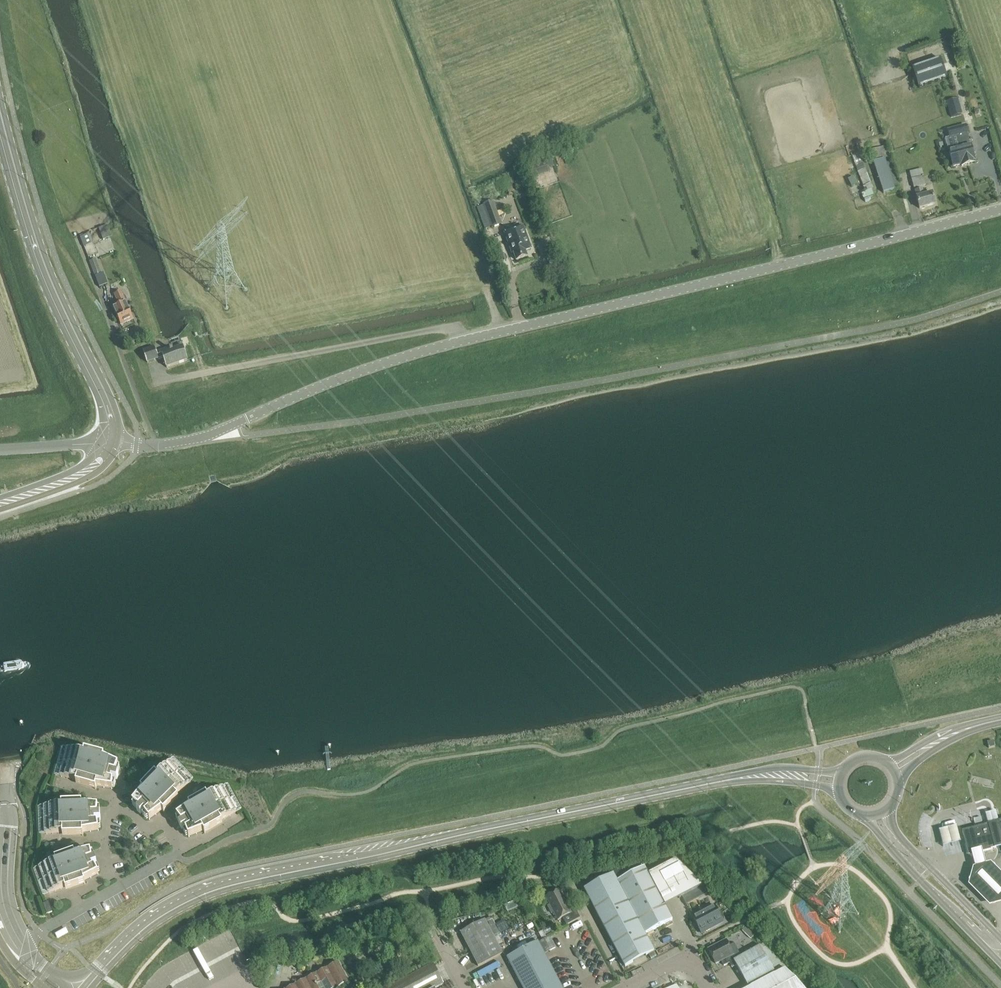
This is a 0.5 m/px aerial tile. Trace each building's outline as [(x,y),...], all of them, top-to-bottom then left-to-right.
[(940,60),(912,70),(919,90),(947,80),(940,60)] [(958,100),(947,103),(951,118),(963,115),(958,100)] [(950,138),(948,139),(951,151),(949,151),(949,152),(953,167),(961,165),(962,167),(975,163),(975,161),(971,146),(970,146),(967,134),(968,134),(966,127),(953,130),(948,131),(950,138)] [(887,146),(870,151),(884,194),(901,189),(887,146)] [(873,190),(860,154),(852,156),(866,193),(862,194),(864,199),(873,196),(872,191),(873,190)] [(539,177),(537,172),(549,168),(547,161),(529,167),(533,179),(539,177)] [(922,170),(910,173),(911,179),(923,176),(922,170)] [(924,177),(912,180),(914,189),(926,186),(924,177)] [(848,180),(852,188),(857,186),(853,178),(848,180)] [(917,198),(920,210),(935,205),(932,194),(924,196),(922,189),(915,190),(917,198)] [(484,205),(492,228),(502,225),(494,202),(484,205)] [(103,241),(109,239),(104,227),(99,229),(103,241)] [(512,254),(514,253),(516,261),(527,257),(525,252),(531,250),(523,228),(505,234),(512,254)] [(96,260),(90,262),(95,276),(95,277),(100,288),(106,286),(96,260)] [(121,292),(115,295),(120,306),(114,309),(121,326),(133,320),(128,308),(126,304),(121,292)] [(173,351),(173,350),(171,351),(170,349),(156,353),(154,347),(143,351),(147,364),(163,358),(167,368),(188,361),(183,348),(173,351)] [(68,751),(61,778),(77,783),(76,785),(96,790),(97,788),(112,790),(114,782),(111,782),(112,779),(117,780),(119,775),(116,774),(119,767),(104,761),(105,759),(85,753),(84,756),(68,751)] [(143,792),(133,804),(139,809),(137,811),(141,815),(145,811),(147,813),(145,815),(149,821),(162,812),(164,813),(179,799),(177,797),(191,784),(172,764),(157,777),(156,775),(141,790),(143,792)] [(190,808),(177,818),(182,824),(179,825),(182,830),(187,827),(188,830),(186,831),(189,838),(204,832),(205,834),(223,824),(221,822),(241,811),(226,787),(208,798),(207,796),(189,806),(190,808)] [(40,807),(40,835),(63,835),(63,837),(84,837),(83,834),(99,832),(98,824),(95,824),(95,821),(101,821),(100,815),(98,815),(98,808),(82,806),(82,804),(62,805),(62,807),(40,807)] [(996,849),(1000,848),(1000,830),(999,822),(993,824),(987,825),(962,832),(969,856),(994,849),(996,849)] [(957,827),(939,832),(943,847),(961,843),(957,827)] [(974,869),(970,881),(970,884),(990,906),(994,905),(1000,903),(1000,871),(993,863),(986,865),(985,862),(982,850),(971,853),(974,865),(975,867),(974,867),(974,869)] [(99,875),(95,868),(93,869),(92,866),(97,864),(95,859),(93,860),(91,853),(75,856),(75,854),(55,861),(56,863),(35,870),(44,897),(65,889),(66,891),(85,885),(85,882),(99,875)] [(644,868),(617,882),(645,935),(646,935),(673,921),(659,895),(673,888),(679,899),(702,887),(676,861),(648,875),(645,868),(644,868)] [(588,888),(584,890),(612,943),(625,968),(654,952),(645,935),(617,882),(614,875),(612,876),(588,888)] [(552,915),(554,914),(558,922),(563,919),(566,926),(580,919),(576,911),(571,914),(559,891),(546,898),(550,906),(548,907),(552,915)] [(43,905),(47,915),(53,913),(49,903),(43,905)] [(715,906),(693,917),(702,934),(723,923),(715,906)] [(486,921),(461,934),(465,941),(469,949),(474,958),(478,967),(503,954),(494,937),(500,934),(495,925),(492,918),(486,921)] [(539,943),(545,955),(556,949),(550,937),(539,943)] [(708,950),(716,965),(721,962),(724,967),(730,964),(733,969),(737,967),(748,987),(802,987),(784,971),(776,975),(760,947),(742,957),(735,944),(729,947),(726,941),(708,950)] [(538,943),(507,959),(523,987),(562,987),(538,943)] [(349,983),(339,963),(291,987),(339,987),(349,983)] [(391,987),(438,987),(444,985),(434,965),(391,987)]
